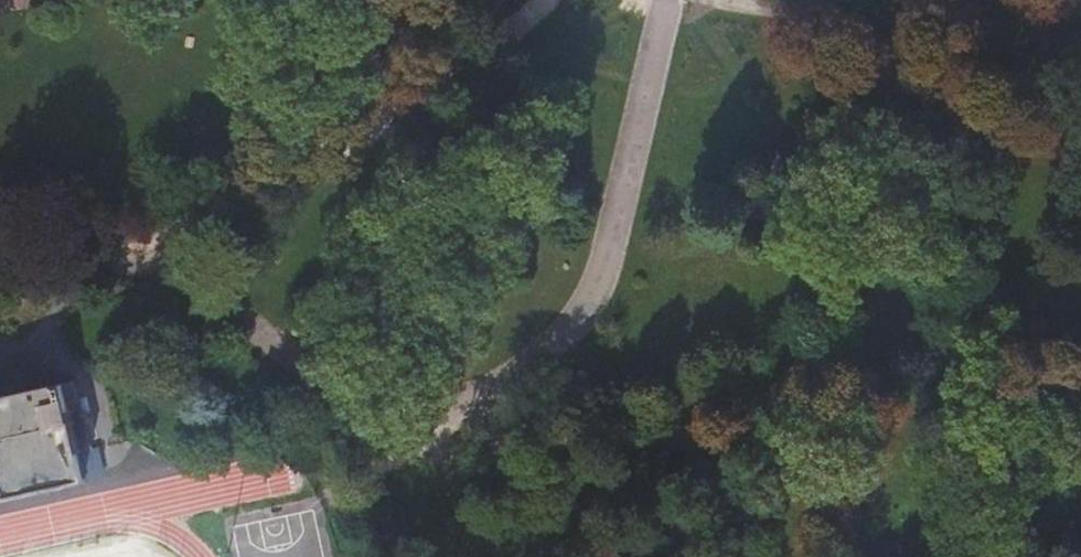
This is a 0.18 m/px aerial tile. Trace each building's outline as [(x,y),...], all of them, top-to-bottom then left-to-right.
[(75,381),(62,384),(68,414),(82,411),(75,381)] [(83,482),(83,479),(93,477),(87,449),(90,449),(82,411),(68,414),(62,384),(0,397),(0,501),(83,482)] [(97,447),(90,449),(87,449),(93,477),(103,475),(97,447)]
